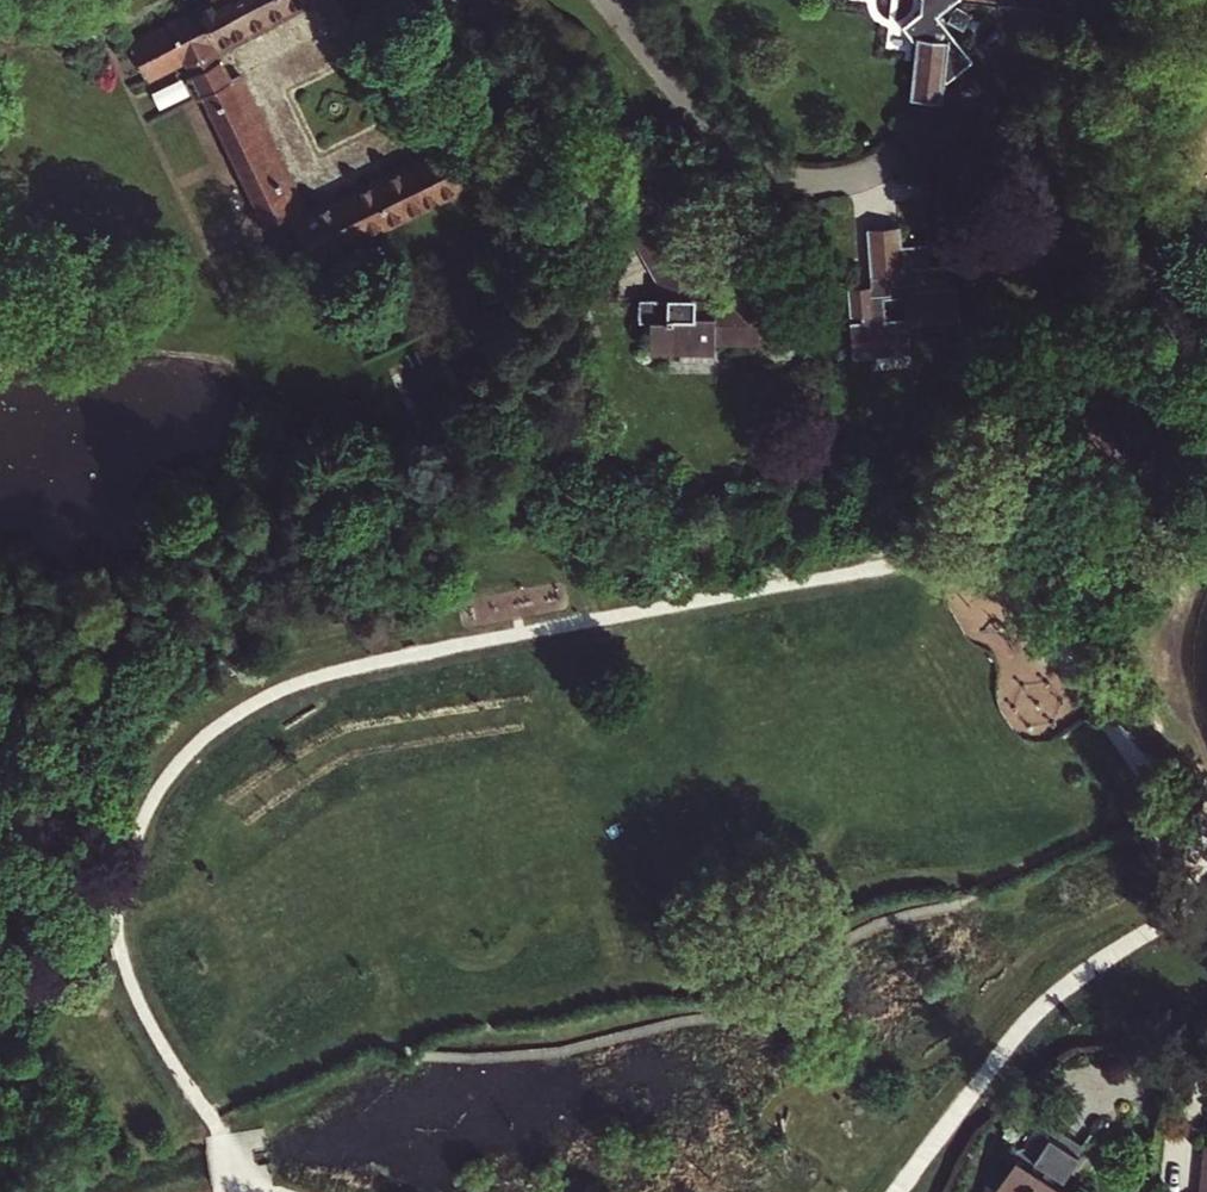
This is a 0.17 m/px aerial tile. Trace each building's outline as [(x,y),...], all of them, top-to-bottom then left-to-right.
[(455,139),(303,214),(238,81),(235,75),(225,80),(208,46),(294,0),(208,0),(210,3),(128,46),(136,62),(146,81),(183,62),(204,103),(212,121),(232,160),(263,224),(288,212),(294,225),(310,257),(473,175),(455,139)] [(329,31),(359,13),(352,0),(312,0),(329,31)] [(925,1),(923,11),(905,26),(918,43),(912,98),(945,102),(947,82),(974,61),(940,17),(949,10),(957,3),(1002,8),(1002,0),(924,0),(925,1)] [(660,238),(670,232),(662,218),(652,224),(660,238)] [(655,360),(699,360),(699,351),(720,351),(765,351),(765,335),(788,336),(789,295),(782,295),(782,277),(733,277),(733,306),(699,306),(699,268),(691,268),(670,232),(660,238),(652,224),(632,236),(662,289),(662,307),(644,307),(644,329),(655,329),(655,360)] [(854,292),(857,319),(868,318),(868,325),(857,326),(860,361),(919,356),(917,328),(967,324),(964,288),(955,288),(953,266),(936,268),(934,247),(906,250),(904,230),(872,233),(877,290),(854,292)] [(719,360),(720,351),(699,351),(699,360),(719,360)] [(1057,1187),(1061,1182),(1063,1183),(1064,1182),(1082,1149),(1045,1125),(1028,1151),(1019,1151),(1012,1162),(1019,1167),(1002,1191),(1064,1191),(1057,1187)] [(1061,1182),(1057,1187),(1064,1191),(1071,1191),(1073,1189),(1064,1182),(1063,1183),(1061,1182)]
